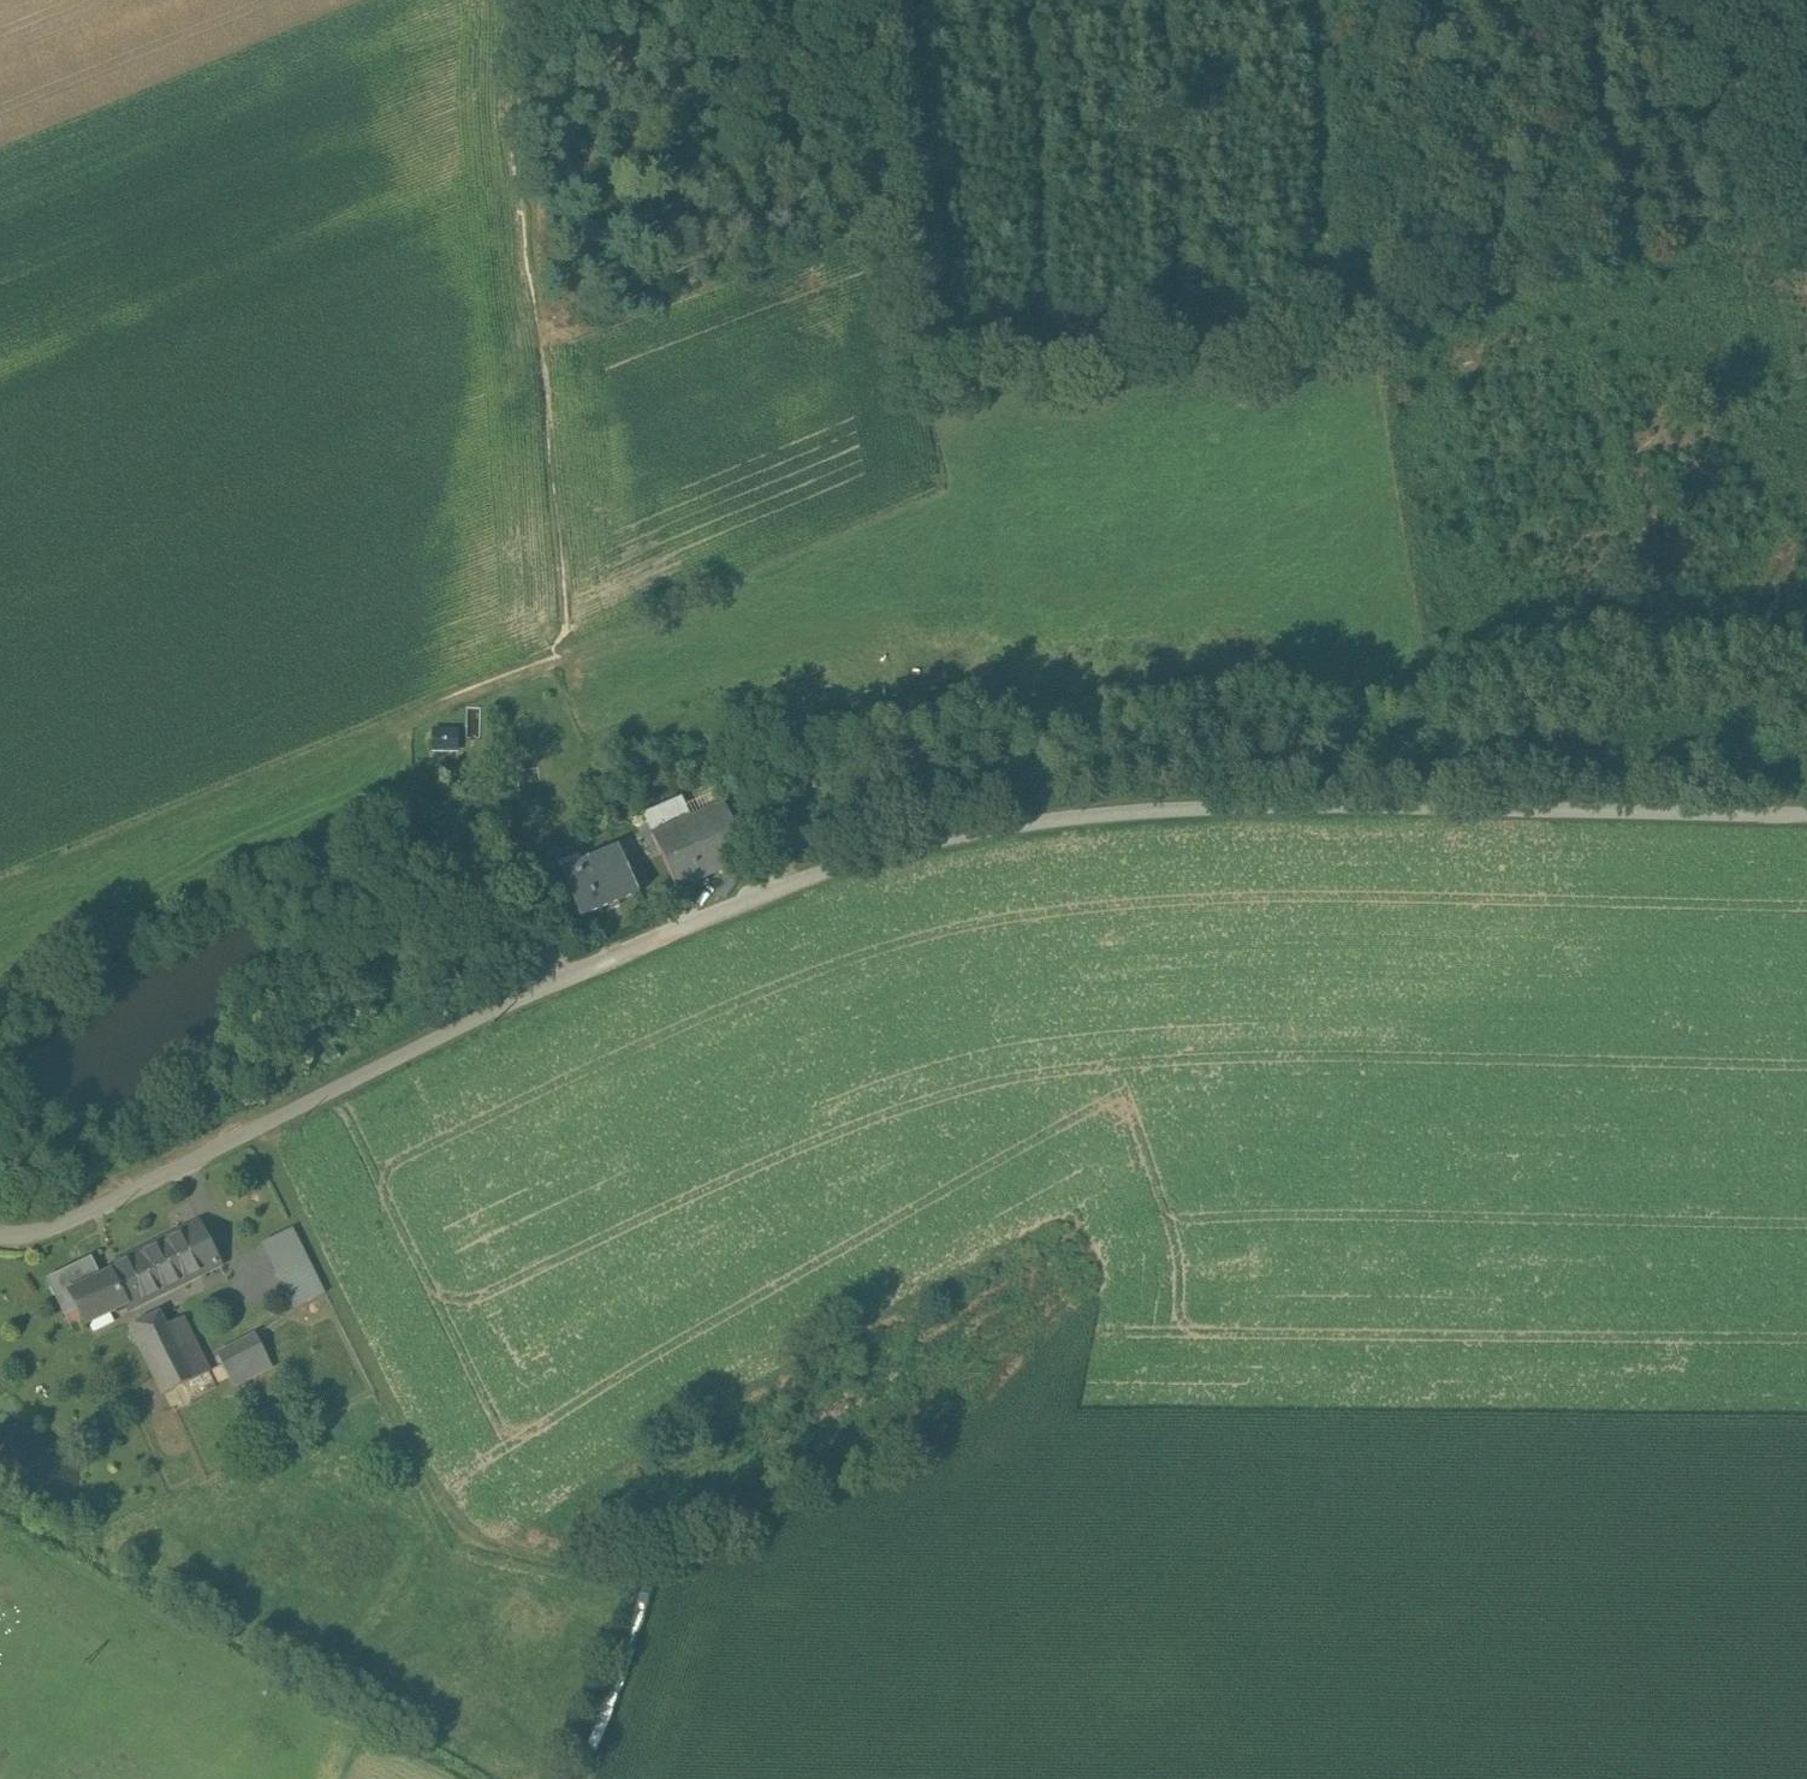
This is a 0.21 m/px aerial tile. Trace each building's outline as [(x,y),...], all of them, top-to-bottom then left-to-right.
[(728,805),(654,840),(682,900),(756,866),(728,805)] [(615,848),(562,870),(582,918),(635,896),(615,848)] [(217,1214),(115,1265),(117,1269),(134,1302),(126,1306),(128,1310),(131,1309),(138,1324),(132,1327),(164,1393),(210,1371),(177,1305),(160,1313),(153,1298),(238,1256),(217,1214)] [(294,1307),(327,1293),(298,1226),(265,1240),(294,1307)] [(92,1258),(49,1279),(67,1316),(79,1310),(71,1292),(101,1277),(92,1258)] [(101,1277),(71,1292),(79,1310),(87,1325),(126,1306),(134,1302),(117,1269),(101,1277)] [(273,1327),(218,1354),(240,1398),(295,1371),(273,1327)]
